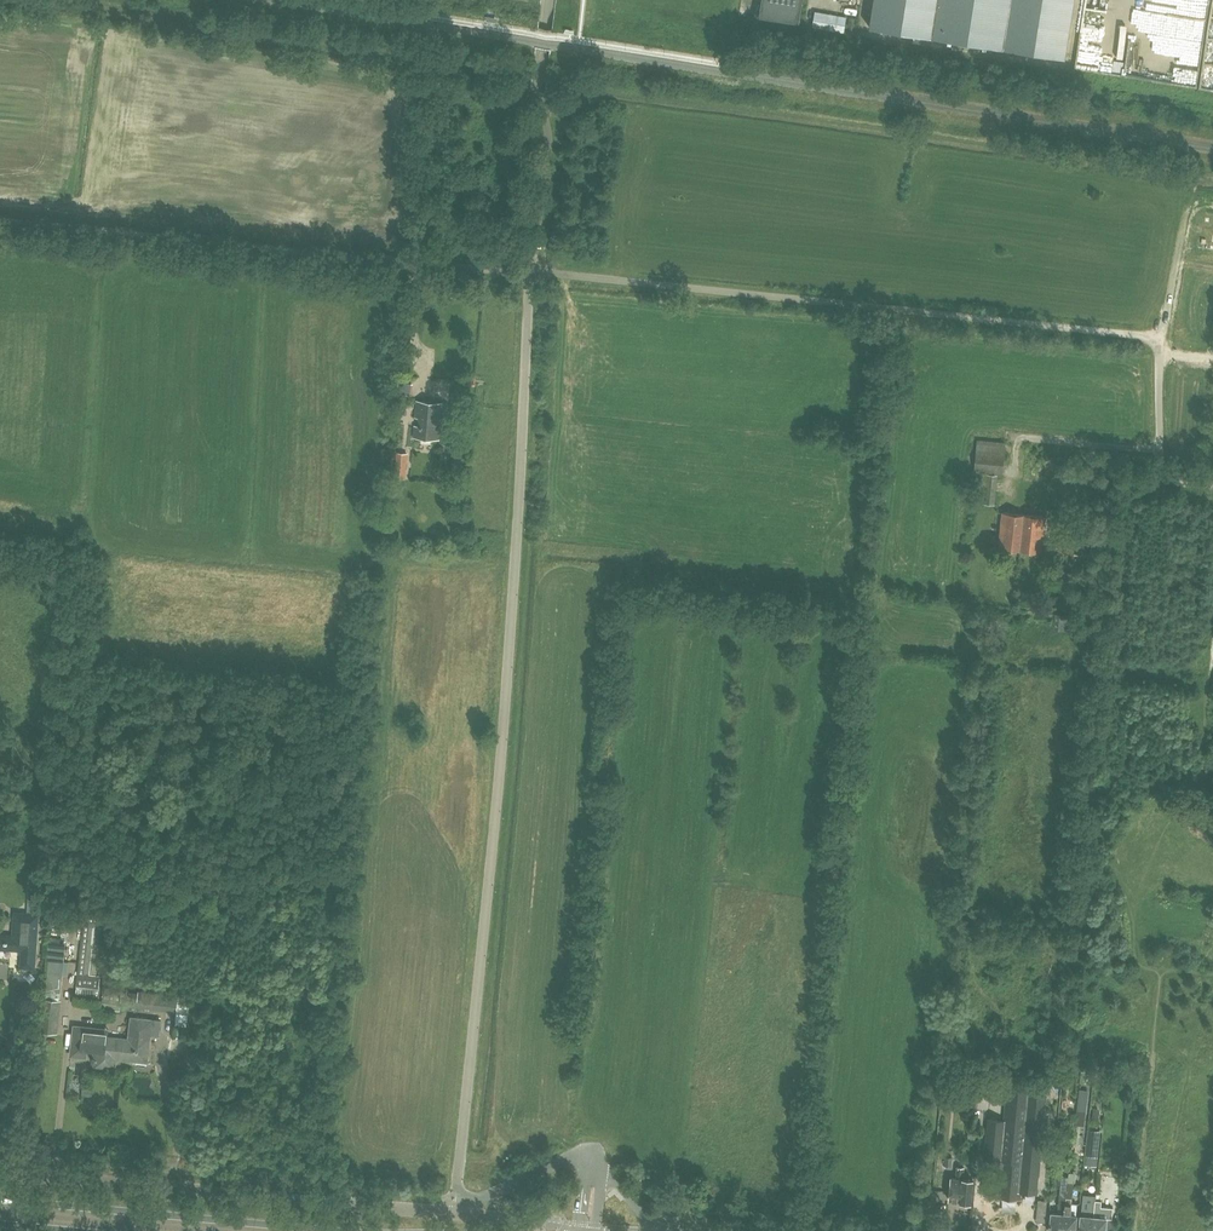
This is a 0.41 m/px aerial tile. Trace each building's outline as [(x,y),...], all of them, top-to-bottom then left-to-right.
[(759,15),(799,22),(803,0),(761,0),(759,15)] [(870,25),(1065,56),(1074,0),(874,0),(870,25)] [(815,11),(812,26),(844,32),(847,16),(815,11)] [(850,17),(847,31),(855,33),(858,18),(850,17)] [(1132,41),(1133,35),(1125,33),(1119,64),(1129,66),(1134,41),(1132,41)] [(465,374),(464,385),(475,386),(476,375),(465,374)] [(412,394),(413,383),(403,382),(402,394),(412,394)] [(419,417),(418,425),(414,425),(413,436),(439,439),(443,403),(417,400),(415,417),(419,417)] [(977,440),(975,470),(1002,473),(1005,442),(977,440)] [(395,461),(394,477),(406,478),(407,462),(395,461)] [(1024,514),(1003,512),(999,548),(1020,550),(1024,514)] [(1024,514),(1020,550),(1041,552),(1045,516),(1024,514)] [(1065,537),(1063,552),(1073,553),(1074,538),(1065,537)] [(57,798),(58,784),(49,784),(47,798),(57,798)] [(22,951),(21,966),(33,967),(38,897),(39,888),(29,888),(29,896),(27,914),(15,913),(14,935),(0,934),(0,949),(22,951)] [(100,977),(97,977),(87,976),(93,925),(106,927),(106,926),(111,926),(113,915),(86,912),(76,995),(98,997),(100,977)] [(52,941),(51,961),(68,962),(69,941),(52,941)] [(104,989),(102,1001),(102,1008),(120,1010),(121,1003),(144,1006),(176,1010),(178,995),(138,990),(138,992),(122,990),(122,991),(104,989)] [(44,997),(42,1022),(41,1029),(57,1030),(57,1023),(60,998),(60,992),(46,991),(44,991),(44,997)] [(93,1058),(92,1058),(92,1061),(95,1061),(94,1066),(115,1069),(116,1058),(136,1060),(135,1061),(148,1062),(148,1056),(152,1019),(131,1017),(129,1039),(107,1036),(108,1029),(74,1025),(71,1055),(87,1056),(88,1048),(94,1048),(93,1058)] [(965,1078),(963,1105),(972,1106),(975,1079),(965,1078)] [(1001,1171),(999,1196),(1020,1198),(1021,1191),(1037,1193),(1046,1094),(1030,1093),(1031,1082),(1009,1080),(1008,1085),(1007,1085),(1006,1103),(1005,1103),(1005,1104),(1007,1104),(1006,1115),(1008,1115),(1008,1120),(988,1118),(984,1159),(993,1160),(992,1170),(1001,1171)] [(1088,1097),(1078,1095),(1077,1110),(1086,1111),(1088,1097)] [(942,1130),(952,1131),(953,1108),(943,1107),(942,1130)] [(973,1179),(963,1178),(964,1167),(957,1166),(956,1177),(951,1177),(949,1199),(960,1200),(960,1201),(971,1202),(973,1179)] [(1067,1181),(1068,1175),(1061,1175),(1058,1212),(1052,1212),(1050,1230),(1062,1230),(1067,1181)] [(1067,1181),(1062,1230),(1075,1230),(1076,1214),(1070,1213),(1073,1181),(1067,1181)] [(1095,1200),(1089,1199),(1088,1207),(1082,1206),(1080,1230),(1092,1230),(1095,1200)] [(1115,1221),(1106,1220),(1106,1216),(1100,1216),(1101,1200),(1095,1200),(1092,1230),(1114,1230),(1115,1221)]
